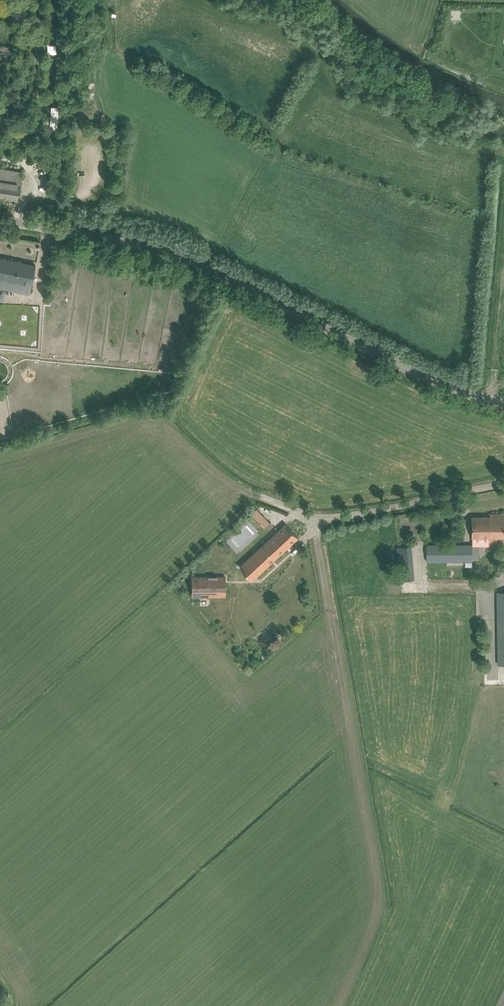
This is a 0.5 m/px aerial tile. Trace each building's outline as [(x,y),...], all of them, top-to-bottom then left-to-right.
[(15,61),(16,53),(0,51),(0,59),(15,61)] [(51,101),(51,123),(60,123),(60,101),(51,101)] [(18,200),(20,184),(22,172),(0,169),(0,197),(18,200)] [(0,258),(0,288),(30,294),(36,265),(0,258)] [(472,527),(472,537),(489,537),(489,545),(498,545),(498,537),(503,537),(503,514),(490,514),(490,516),(472,517),(472,527)] [(286,524),(240,566),(252,579),(259,573),(298,537),(286,524)] [(404,546),(397,547),(400,580),(414,579),(411,538),(404,539),(404,546)] [(427,561),(472,561),(472,544),(427,545),(427,561)] [(226,577),(192,577),(192,596),(226,596),(226,577)]
